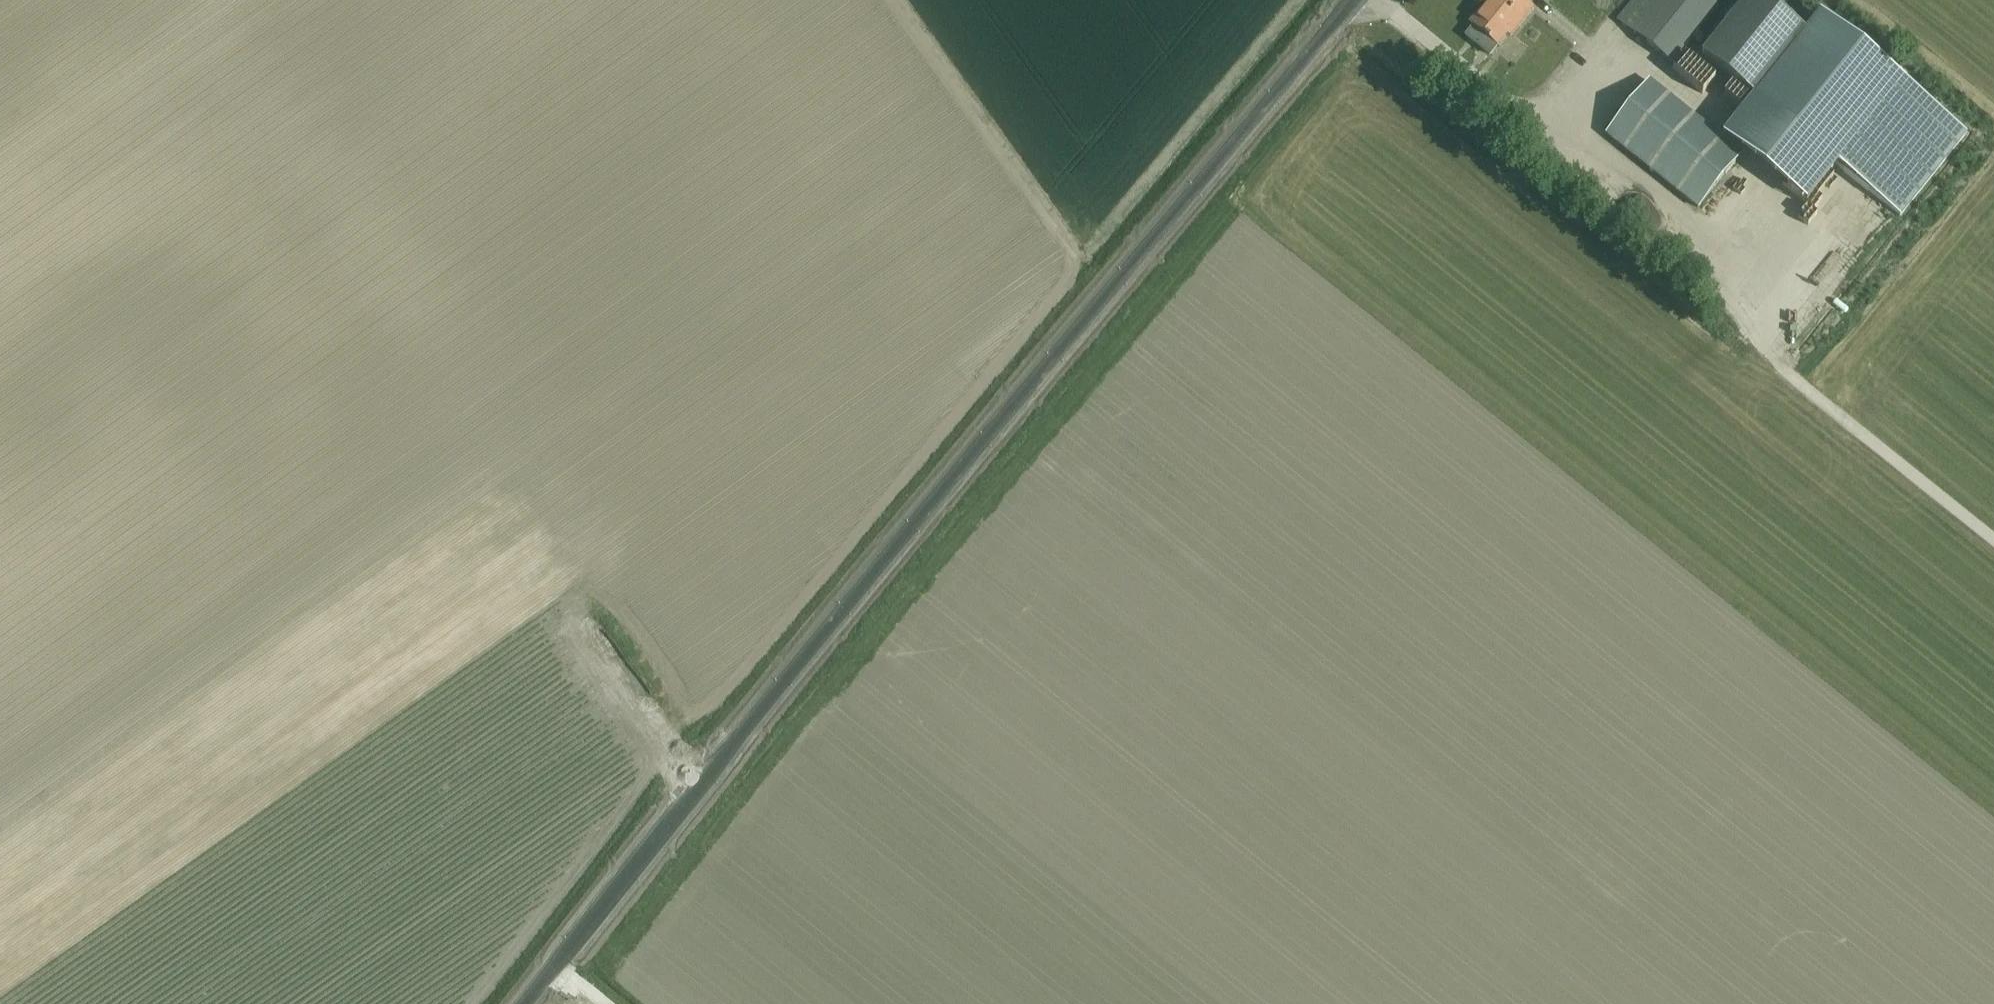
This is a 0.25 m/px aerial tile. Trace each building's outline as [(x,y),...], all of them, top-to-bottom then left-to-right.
[(1533,7),(1525,0),(1489,0),(1471,23),(1497,45),(1507,32),(1511,35),(1533,7)] [(1628,7),(1644,20),(1634,32),(1672,63),(1718,6),(1711,0),(1633,0),(1628,7)] [(1703,56),(1753,97),(1805,33),(1764,0),(1748,0),(1740,10),(1734,5),(1724,17),(1730,22),(1703,56)] [(1805,33),(1753,97),(1838,166),(1904,83),(1820,15),(1805,33)] [(1650,80),(1607,134),(1698,207),(1741,153),(1650,80)] [(1904,83),(1838,166),(1900,216),(1967,133),(1904,83)]
